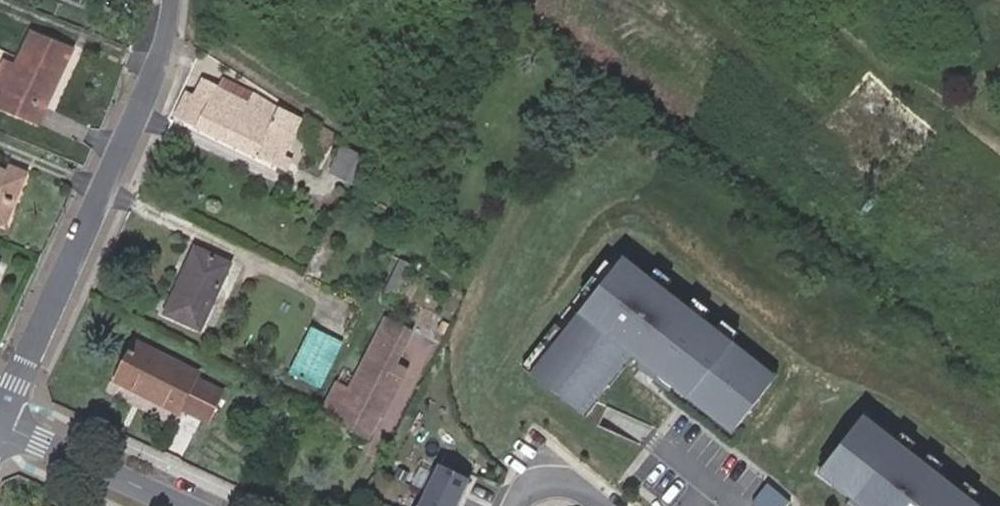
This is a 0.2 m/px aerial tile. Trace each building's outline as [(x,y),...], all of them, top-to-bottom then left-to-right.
[(0,74),(0,115),(36,131),(69,56),(27,37),(14,69),(4,64),(0,74)] [(243,107),(247,100),(205,75),(200,84),(243,107)] [(225,146),(274,172),(297,128),(247,100),(243,107),(200,84),(192,100),(186,97),(176,118),(225,146)] [(332,157),(315,147),(310,156),(328,165),(332,157)] [(370,175),(348,163),(334,191),(355,203),(370,175)] [(3,229),(14,201),(18,203),(28,179),(3,168),(1,174),(0,174),(0,228),(3,229)] [(201,339),(233,269),(195,251),(163,320),(201,339)] [(766,378),(615,260),(529,370),(577,407),(588,393),(594,398),(631,351),(641,360),(644,356),(659,367),(656,371),(709,413),(713,408),(731,422),(766,378)] [(398,308),(417,273),(401,265),(382,300),(398,308)] [(289,378),(309,388),(316,373),(330,342),(311,333),(289,378)] [(382,416),(387,419),(403,384),(394,380),(410,345),(383,333),(335,436),(365,449),(382,416)] [(316,373),(309,388),(318,392),(341,347),(330,342),(316,373)] [(195,376),(134,345),(114,385),(174,416),(176,411),(209,427),(224,398),(192,382),(195,376)] [(403,384),(387,419),(389,419),(404,384),(403,384)] [(583,412),(594,398),(588,393),(577,407),(583,412)] [(731,422),(713,408),(709,413),(727,427),(731,422)] [(873,419),(859,408),(854,414),(869,425),(873,419)] [(873,419),(869,425),(854,414),(818,461),(833,472),(828,478),(864,505),(984,505),(873,419)] [(469,476),(437,461),(415,505),(454,505),(469,476)] [(833,472),(818,461),(814,467),(828,478),(833,472)]
